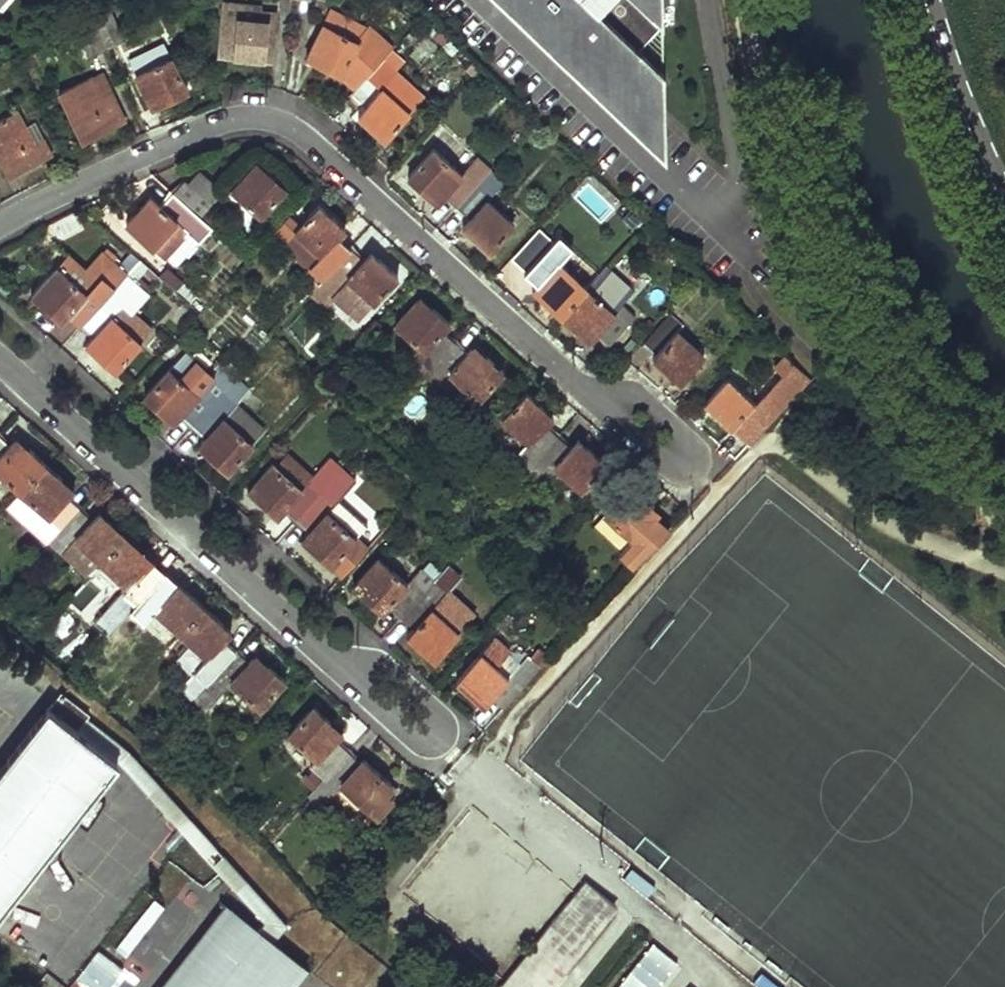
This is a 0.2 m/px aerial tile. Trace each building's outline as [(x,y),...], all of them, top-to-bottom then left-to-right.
[(310,5),(325,13),(332,2),(327,0),(313,0),(310,5)] [(659,146),(662,0),(505,0),(659,146)] [(222,4),(221,18),(258,20),(259,11),(259,8),(222,4)] [(90,13),(106,45),(125,36),(109,5),(90,13)] [(275,12),(259,11),(258,20),(221,18),(217,56),(249,59),(271,61),(275,12)] [(73,23),(89,54),(106,45),(90,13),(73,23)] [(393,45),(369,23),(356,36),(322,21),(305,56),(327,67),(342,73),(355,86),(381,58),(390,48),(393,45)] [(390,48),(381,58),(393,70),(402,60),(390,48)] [(187,88),(170,54),(134,71),(151,106),(171,96),(187,88)] [(422,94),(394,69),(394,70),(393,70),(381,58),(355,86),(351,90),(361,100),(365,102),(355,113),(364,120),(383,136),(422,94)] [(101,69),(90,74),(97,87),(107,82),(101,69)] [(97,87),(90,74),(57,89),(81,139),(104,128),(124,118),(107,82),(97,87)] [(361,100),(349,113),(359,121),(361,123),(364,120),(355,113),(365,102),(361,100)] [(22,125),(13,110),(0,117),(0,164),(7,176),(30,163),(49,153),(32,120),(22,125)] [(414,184),(434,202),(442,193),(454,204),(487,169),(475,158),(459,173),(430,148),(404,174),(414,184)] [(243,175),(227,191),(256,216),(281,187),(252,163),(243,175)] [(454,204),(466,216),(458,225),(466,232),(485,249),(509,224),(483,200),(500,182),(487,169),(454,204)] [(181,183),(207,206),(220,192),(193,170),(181,183)] [(168,193),(196,219),(207,206),(181,183),(179,180),(168,193)] [(127,218),(121,225),(159,258),(182,232),(194,242),(206,228),(204,226),(168,193),(156,207),(145,197),(127,218)] [(330,216),(314,202),(279,243),(305,265),(301,270),(317,284),(348,248),(335,236),(342,227),(330,216)] [(207,206),(196,219),(204,226),(215,213),(207,206)] [(539,279),(531,287),(559,313),(585,285),(557,259),(564,252),(551,239),(525,267),(535,275),(539,279)] [(361,292),(370,300),(394,274),(380,262),(367,249),(359,258),(348,248),(317,284),(309,293),(321,304),(329,295),(346,309),(361,292)] [(126,273),(100,251),(71,284),(53,268),(28,296),(58,324),(67,315),(79,326),(126,273)] [(508,259),(494,276),(520,297),(534,279),(508,259)] [(92,338),(84,347),(114,372),(139,344),(117,324),(109,317),(121,303),(129,311),(146,291),(126,273),(79,326),(92,338)] [(615,288),(600,273),(587,287),(585,285),(559,313),(581,333),(588,340),(596,332),(609,343),(635,314),(611,293),(615,288)] [(355,318),(370,300),(361,292),(346,309),(355,318)] [(390,325),(420,351),(412,360),(415,362),(427,371),(452,341),(439,330),(447,322),(434,312),(416,295),(390,325)] [(121,303),(109,317),(117,324),(129,311),(121,303)] [(641,343),(654,353),(650,358),(662,368),(678,382),(702,355),(675,330),(680,325),(668,314),(641,343)] [(427,371),(418,381),(430,393),(447,375),(476,401),(501,372),(487,360),(472,345),(464,353),(452,341),(427,371)] [(184,353),(143,399),(172,426),(180,417),(193,429),(237,380),(220,364),(209,376),(184,353)] [(714,414),(747,444),(808,378),(784,355),(772,367),(781,375),(755,404),(726,379),(703,404),(714,414)] [(415,362),(405,372),(416,382),(418,381),(427,371),(415,362)] [(263,432),(236,408),(251,392),(237,380),(193,429),(205,439),(197,448),(227,475),(263,432)] [(499,419),(526,443),(506,464),(521,476),(556,436),(544,424),(551,416),(535,402),(524,392),(499,419)] [(556,436),(521,476),(528,482),(534,488),(552,467),(579,491),(604,464),(600,461),(577,439),(568,447),(556,436)] [(20,492),(45,464),(17,439),(10,447),(0,438),(0,474),(20,492)] [(312,477),(286,455),(276,467),(272,464),(246,493),(275,519),(284,510),(296,521),(334,480),(352,461),(338,449),(312,477)] [(339,500),(364,472),(352,461),(334,480),(296,521),(309,533),(301,541),(342,578),(380,537),(339,500)] [(20,492),(50,518),(41,527),(54,539),(80,509),(68,498),(75,491),(45,464),(20,492)] [(521,476),(515,482),(522,488),(528,482),(521,476)] [(646,502),(629,486),(595,524),(624,550),(619,555),(634,568),(668,531),(654,518),(659,514),(646,502)] [(126,536),(99,512),(92,520),(80,509),(54,539),(86,567),(95,558),(102,564),(126,536)] [(102,564),(128,588),(122,595),(127,600),(121,607),(116,602),(112,598),(105,606),(109,610),(108,612),(120,623),(141,599),(158,580),(146,568),(152,560),(126,536),(102,564)] [(440,575),(428,563),(421,570),(407,585),(379,560),(352,587),(382,614),(390,606),(402,617),(434,582),(440,575)] [(459,580),(446,569),(440,575),(434,582),(448,594),(459,580)] [(141,599),(180,634),(204,606),(178,583),(171,591),(158,580),(141,599)] [(414,628),(407,637),(435,661),(474,617),(448,594),(434,582),(402,617),(414,628)] [(122,595),(116,602),(121,607),(127,600),(122,595)] [(189,642),(174,659),(191,674),(180,687),(193,699),(237,650),(225,639),(232,631),(204,606),(180,634),(189,642)] [(509,653),(494,640),(457,681),(484,705),(492,698),(505,709),(550,659),(537,647),(508,679),(496,667),(509,653)] [(231,681),(260,708),(286,680),(256,653),(249,661),(237,650),(193,699),(205,710),(231,681)] [(23,892),(119,768),(115,764),(117,761),(191,840),(268,922),(260,933),(232,912),(174,986),(282,986),(299,964),(273,944),(288,925),(130,753),(87,723),(91,720),(63,697),(0,779),(0,875),(23,892)] [(289,734),(317,759),(312,766),(320,773),(325,778),(349,750),(337,739),(344,732),(315,705),(289,734)] [(341,786),(376,817),(393,797),(385,791),(392,783),(365,758),(361,761),(349,750),(325,778),(318,785),(308,796),(311,799),(320,806),(322,808),(341,786)] [(320,773),(312,781),(318,785),(325,778),(320,773)] [(392,783),(385,791),(393,797),(400,790),(392,783)] [(306,805),(314,813),(320,806),(311,799),(306,805)] [(551,926),(501,986),(550,986),(616,906),(586,882),(569,903),(566,900),(572,893),(506,841),(518,827),(489,803),(396,918),(425,942),(483,870),(551,926)] [(23,892),(0,875),(0,921),(23,892)] [(678,961),(653,940),(613,986),(656,986),(678,961)]
